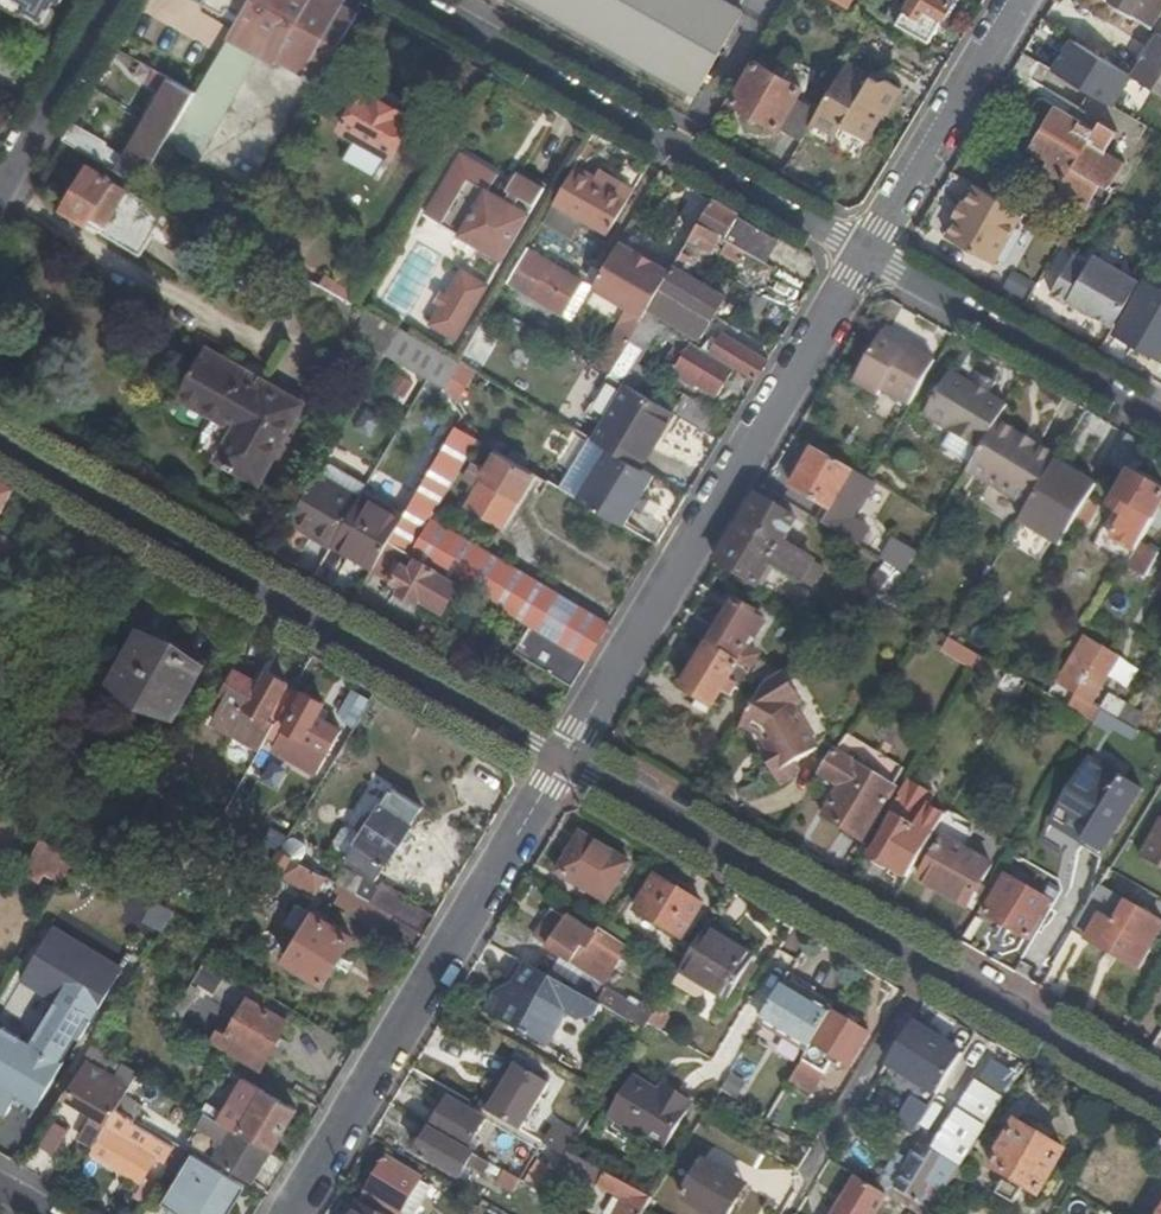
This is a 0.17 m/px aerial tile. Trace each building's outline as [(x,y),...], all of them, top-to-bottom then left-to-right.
[(40,26),(22,16),(24,12),(4,0),(0,0),(0,12),(37,33),(40,26)] [(24,12),(22,16),(40,26),(52,5),(56,8),(57,9),(63,0),(4,0),(24,12)] [(196,93),(160,153),(155,161),(189,181),(260,57),(263,59),(289,15),(274,7),(278,0),(250,0),(240,17),(231,31),(196,93)] [(223,15),(227,9),(240,17),(250,0),(198,0),(223,15)] [(263,59),(276,67),(278,62),(313,0),(278,0),(274,7),(289,15),(263,59)] [(364,7),(351,0),(313,0),(278,62),(318,84),(364,7)] [(644,65),(684,0),(528,0),(644,65)] [(644,65),(697,95),(745,11),(726,0),(684,0),(644,65)] [(932,41),(955,0),(914,0),(901,23),(932,41)] [(1112,2),(1118,5),(1123,8),(1122,10),(1134,17),(1141,21),(1150,27),(1160,8),(1160,0),(1114,0),(1112,2)] [(1134,17),(1132,19),(1131,23),(1137,26),(1141,21),(1134,17)] [(1134,76),(1160,93),(1160,33),(1160,32),(1151,47),(1143,61),(1134,76)] [(1073,39),(1052,70),(1093,92),(1115,106),(1134,76),(1073,39)] [(1143,61),(1151,47),(1146,45),(1138,58),(1143,61)] [(780,129),(798,98),(804,87),(785,77),(789,70),(781,66),(777,73),(758,61),(734,103),(780,129)] [(880,84),(847,65),(820,110),(815,120),(840,135),(846,125),(870,139),(885,115),(888,117),(903,92),(887,82),(880,84)] [(74,125),(65,141),(96,158),(134,179),(142,184),(155,161),(160,153),(196,93),(174,81),(173,80),(129,156),(74,125)] [(364,139),(393,156),(416,118),(365,90),(343,127),(364,139)] [(0,97),(0,102),(13,111),(19,100),(4,91),(0,97)] [(1115,185),(1128,163),(1108,151),(1120,131),(1140,142),(1149,126),(1115,106),(1093,92),(1078,119),(1055,105),(1030,147),(1049,159),(1042,171),(1064,184),(1058,193),(1087,211),(1096,197),(1108,204),(1118,187),(1115,185)] [(780,129),(802,141),(815,120),(820,110),(798,98),(780,129)] [(385,170),(393,156),(364,139),(356,153),(385,170)] [(500,173),(463,152),(426,213),(460,233),(459,235),(505,262),(533,213),(517,204),(522,197),(536,205),(545,187),(518,172),(508,190),(512,192),(508,199),(491,189),(500,173)] [(134,179),(96,158),(65,209),(143,255),(168,213),(128,187),(134,179)] [(575,170),(554,205),(609,236),(630,201),(593,180),(575,170)] [(593,180),(630,201),(636,191),(599,170),(593,180)] [(1025,212),(977,186),(949,238),(996,264),(1025,212)] [(714,199),(698,191),(683,218),(660,205),(638,241),(676,263),(683,251),(684,249),(679,246),(693,223),(698,226),(714,199)] [(782,238),(714,199),(698,226),(684,249),(683,251),(693,257),(706,263),(723,235),(726,236),(726,238),(768,263),(782,238)] [(621,240),(593,288),(645,318),(647,314),(651,306),(673,269),(675,266),(656,255),(653,260),(621,240)] [(517,268),(509,281),(533,295),(555,308),(564,292),(573,297),(583,281),(528,249),(517,268)] [(683,251),(676,263),(675,265),(685,271),(693,257),(683,251)] [(1071,296),(1117,323),(1143,278),(1097,251),(1090,263),(1076,255),(1054,291),(1070,299),(1071,296)] [(464,343),(493,280),(459,265),(430,327),(464,343)] [(675,265),(675,266),(673,269),(651,306),(702,337),(727,297),(685,271),(675,265)] [(375,375),(387,354),(401,329),(368,309),(356,303),(355,303),(322,284),(300,271),(299,271),(284,297),(353,335),(341,356),(375,375)] [(1026,298),(1034,281),(1014,272),(1006,289),(1026,298)] [(355,303),(356,303),(361,296),(340,284),(341,283),(327,276),(322,284),(355,303)] [(783,307),(753,291),(746,305),(775,321),(783,307)] [(564,292),(555,308),(563,313),(573,297),(564,292)] [(647,314),(645,318),(638,329),(611,375),(625,384),(658,328),(688,348),(674,371),(695,384),(697,381),(719,395),(736,369),(711,353),(647,314)] [(611,375),(638,329),(623,320),(596,366),(608,373),(611,375)] [(887,325),(880,338),(903,352),(906,346),(910,339),(887,325)] [(478,329),(465,358),(485,366),(497,338),(478,329)] [(757,381),(770,360),(725,332),(711,353),(736,369),(757,381)] [(914,396),(933,362),(906,346),(903,352),(880,338),(853,381),(879,397),(882,392),(908,407),(914,396)] [(404,357),(431,370),(427,378),(464,395),(476,368),(412,339),(404,357)] [(573,342),(569,350),(575,354),(579,346),(573,342)] [(269,375),(266,381),(208,348),(181,394),(239,427),(222,458),(261,482),(310,398),(269,375)] [(981,449),(996,422),(1007,403),(950,370),(924,416),(981,449)] [(601,424),(592,439),(608,448),(638,466),(671,411),(625,384),(601,424)] [(674,412),(708,433),(718,417),(684,396),(674,412)] [(1088,417),(1077,442),(1099,452),(1110,427),(1088,417)] [(968,470),(968,472),(1027,506),(1053,462),(1056,458),(996,422),(981,449),(968,470)] [(456,427),(456,429),(405,515),(390,543),(463,586),(530,626),(547,636),(563,645),(579,655),(588,660),(609,626),(610,624),(433,517),(479,439),(456,427)] [(1133,463),(1144,444),(1126,434),(1108,465),(1119,473),(1133,463)] [(852,472),(809,446),(786,484),(830,510),(841,491),(852,472)] [(577,498),(626,526),(655,476),(638,466),(608,448),(577,498)] [(535,473),(500,452),(488,472),(474,464),(463,481),(478,490),(468,506),(503,527),(535,473)] [(1016,523),(1060,547),(1076,520),(1088,499),(1096,486),(1053,462),(1027,506),(1016,523)] [(364,492),(322,468),(292,521),(334,544),(364,492)] [(862,503),(873,484),(865,478),(852,472),(841,491),(862,503)] [(1127,561),(1160,505),(1160,503),(1160,493),(1127,472),(1107,506),(1111,509),(1092,541),(1127,561)] [(15,489),(0,480),(0,514),(15,489)] [(405,515),(364,492),(334,544),(376,567),(390,543),(405,515)] [(796,522),(755,497),(716,562),(757,586),(770,564),(810,588),(823,567),(782,543),(796,522)] [(1088,499),(1076,520),(1084,525),(1097,504),(1088,499)] [(6,586),(25,551),(0,536),(0,582),(6,586)] [(880,554),(908,570),(918,555),(890,539),(880,554)] [(390,543),(376,567),(372,572),(400,587),(398,591),(444,618),(463,586),(390,543)] [(1130,569),(1145,578),(1158,555),(1143,546),(1130,569)] [(889,579),(879,572),(861,597),(871,603),(889,579)] [(708,649),(733,664),(750,635),(743,631),(754,615),(735,603),(724,621),(718,632),(708,649)] [(718,632),(724,621),(720,619),(713,630),(718,632)] [(547,636),(530,626),(515,651),(532,660),(547,636)] [(141,634),(112,684),(171,718),(200,667),(141,634)] [(547,636),(532,660),(548,670),(563,645),(547,636)] [(1056,685),(1075,696),(1103,649),(1084,638),(1056,685)] [(981,658),(951,640),(949,640),(943,651),(975,669),(976,667),(981,658)] [(548,670),(573,685),(581,672),(583,668),(583,666),(582,665),(575,660),(579,655),(563,645),(548,670)] [(708,649),(706,648),(682,690),(712,708),(721,692),(730,697),(735,690),(740,693),(750,674),(736,666),(733,664),(708,649)] [(1103,649),(1075,696),(1091,705),(1118,658),(1103,649)] [(976,667),(1021,692),(1027,684),(992,664),(989,662),(981,658),(976,667)] [(800,700),(784,672),(765,683),(742,723),(756,730),(765,746),(759,751),(779,784),(791,776),(788,771),(797,766),(793,760),(815,746),(790,705),(800,700)] [(208,721),(260,750),(271,730),(264,726),(288,685),(269,674),(258,693),(233,678),(208,721)] [(324,706),(305,694),(273,750),(317,774),(337,737),(314,724),(324,706)] [(1069,707),(1094,722),(1101,711),(1099,709),(1091,705),(1075,696),(1069,707)] [(1099,709),(1101,711),(1118,720),(1126,706),(1108,696),(1099,709)] [(1126,706),(1118,720),(1136,731),(1145,717),(1126,706)] [(895,789),(834,753),(820,776),(839,787),(822,818),(864,842),(895,789)] [(1091,759),(1054,821),(1071,831),(1073,829),(1106,849),(1141,790),(1091,759)] [(908,781),(888,813),(894,816),(870,856),(909,878),(946,816),(929,806),(934,797),(908,781)] [(392,789),(378,812),(373,808),(367,818),(364,817),(356,829),(364,834),(346,861),(377,881),(423,809),(392,789)] [(1139,857),(1160,870),(1160,818),(1139,857)] [(1071,831),(1054,821),(1047,830),(1080,850),(1084,845),(1101,856),(1106,849),(1073,829),(1071,831)] [(630,866),(580,835),(556,874),(606,905),(630,866)] [(992,866),(944,838),(920,878),(968,905),(992,866)] [(30,862),(64,880),(77,857),(44,839),(30,862)] [(280,851),(279,851),(272,864),(284,871),(291,858),(280,851)] [(1114,863),(1111,869),(1123,876),(1127,871),(1114,863)] [(371,901),(380,885),(344,866),(337,881),(371,901)] [(985,914),(1029,940),(1051,902),(1007,877),(985,914)] [(682,940),(703,905),(657,879),(637,913),(682,940)] [(396,916),(406,898),(408,896),(383,881),(380,885),(371,901),(396,916)] [(1099,888),(1073,932),(1139,970),(1160,932),(1160,924),(1112,895),(1099,888)] [(173,911),(139,892),(139,894),(130,908),(128,912),(161,930),(173,911)] [(625,947),(598,929),(594,935),(576,924),(575,926),(553,912),(534,942),(559,959),(550,972),(575,988),(584,975),(600,985),(625,947)] [(315,914),(286,960),(325,984),(352,938),(315,914)] [(980,914),(968,937),(999,953),(1011,930),(980,914)] [(34,1012),(7,1056),(50,1081),(76,1037),(82,1041),(125,968),(54,925),(10,997),(34,1012)] [(705,930),(684,966),(679,974),(727,1003),(754,959),(705,930)] [(519,961),(524,964),(541,974),(550,955),(528,944),(519,961)] [(209,989),(222,966),(209,958),(186,996),(194,1001),(201,989),(209,989)] [(571,1064),(602,1009),(582,997),(541,974),(524,964),(512,985),(493,994),(482,1014),(571,1064)] [(833,1012),(784,982),(761,1020),(810,1050),(833,1012)] [(621,1020),(643,1033),(649,1024),(656,1011),(639,1002),(635,1009),(604,991),(602,995),(589,987),(582,997),(602,1009),(621,1020)] [(230,1052),(260,1070),(288,1022),(250,1000),(224,1043),(232,1047),(230,1052)] [(656,1011),(649,1024),(663,1032),(671,1017),(658,1009),(656,1011)] [(871,1035),(833,1012),(810,1050),(803,1061),(824,1074),(831,1061),(834,1057),(849,1067),(851,1067),(871,1035)] [(892,1060),(942,1089),(947,1081),(946,1079),(964,1050),(915,1022),(892,1060)] [(1151,1051),(1160,1056),(1160,1035),(1151,1051)] [(847,1071),(849,1067),(834,1057),(831,1061),(847,1071)] [(824,1074),(803,1061),(791,1080),(813,1094),(824,1074)] [(140,1073),(125,1064),(117,1077),(91,1063),(69,1099),(95,1116),(82,1136),(96,1145),(118,1109),(140,1073)] [(510,1063),(482,1111),(489,1115),(518,1068),(510,1063)] [(489,1115),(521,1134),(551,1085),(519,1066),(518,1068),(489,1115)] [(690,1103),(663,1087),(659,1094),(631,1077),(606,1117),(661,1150),(690,1103)] [(236,1116),(231,1122),(274,1148),(298,1111),(244,1079),(226,1110),(236,1116)] [(940,1151),(963,1166),(1005,1102),(983,1088),(957,1127),(955,1127),(940,1151)] [(918,1128),(931,1107),(912,1095),(899,1116),(918,1128)] [(475,1139),(486,1121),(486,1120),(450,1099),(449,1100),(443,1110),(439,1118),(432,1130),(468,1151),(472,1145),(475,1139)] [(207,1113),(229,1127),(231,1122),(236,1116),(226,1110),(214,1102),(207,1113)] [(439,1118),(443,1110),(439,1107),(433,1116),(439,1118)] [(137,1120),(118,1109),(96,1145),(91,1154),(109,1164),(125,1139),(166,1164),(175,1148),(134,1124),(137,1120)] [(253,1183),(272,1153),(229,1127),(207,1113),(206,1113),(198,1127),(220,1141),(225,1133),(229,1136),(214,1160),(253,1183)] [(59,1157),(74,1131),(54,1120),(40,1146),(59,1157)] [(1066,1151),(1017,1123),(992,1167),(1009,1176),(999,1194),(1016,1204),(1026,1186),(1041,1195),(1066,1151)] [(486,1174),(491,1165),(468,1151),(432,1130),(417,1153),(462,1179),(467,1169),(471,1171),(473,1167),(486,1174)] [(481,1142),(475,1139),(472,1145),(478,1148),(481,1142)] [(886,1194),(919,1213),(932,1213),(963,1166),(940,1151),(937,1156),(923,1146),(907,1171),(893,1164),(878,1190),(886,1194)] [(245,1186),(194,1155),(164,1203),(182,1213),(228,1213),(245,1186)] [(646,1210),(652,1199),(577,1157),(569,1170),(625,1201),(618,1213),(644,1213),(646,1210)] [(385,1213),(415,1213),(430,1188),(419,1181),(421,1179),(387,1158),(362,1200),(385,1213)] [(505,1172),(521,1182),(528,1171),(511,1161),(505,1172)] [(704,1162),(682,1198),(707,1213),(729,1213),(746,1187),(704,1162)] [(141,1191),(150,1196),(165,1172),(157,1167),(141,1191)] [(514,1195),(521,1182),(505,1172),(497,1185),(514,1195)] [(886,1194),(878,1190),(857,1178),(835,1213),(874,1213),(886,1194)] [(359,1205),(354,1213),(373,1213),(359,1205)]
